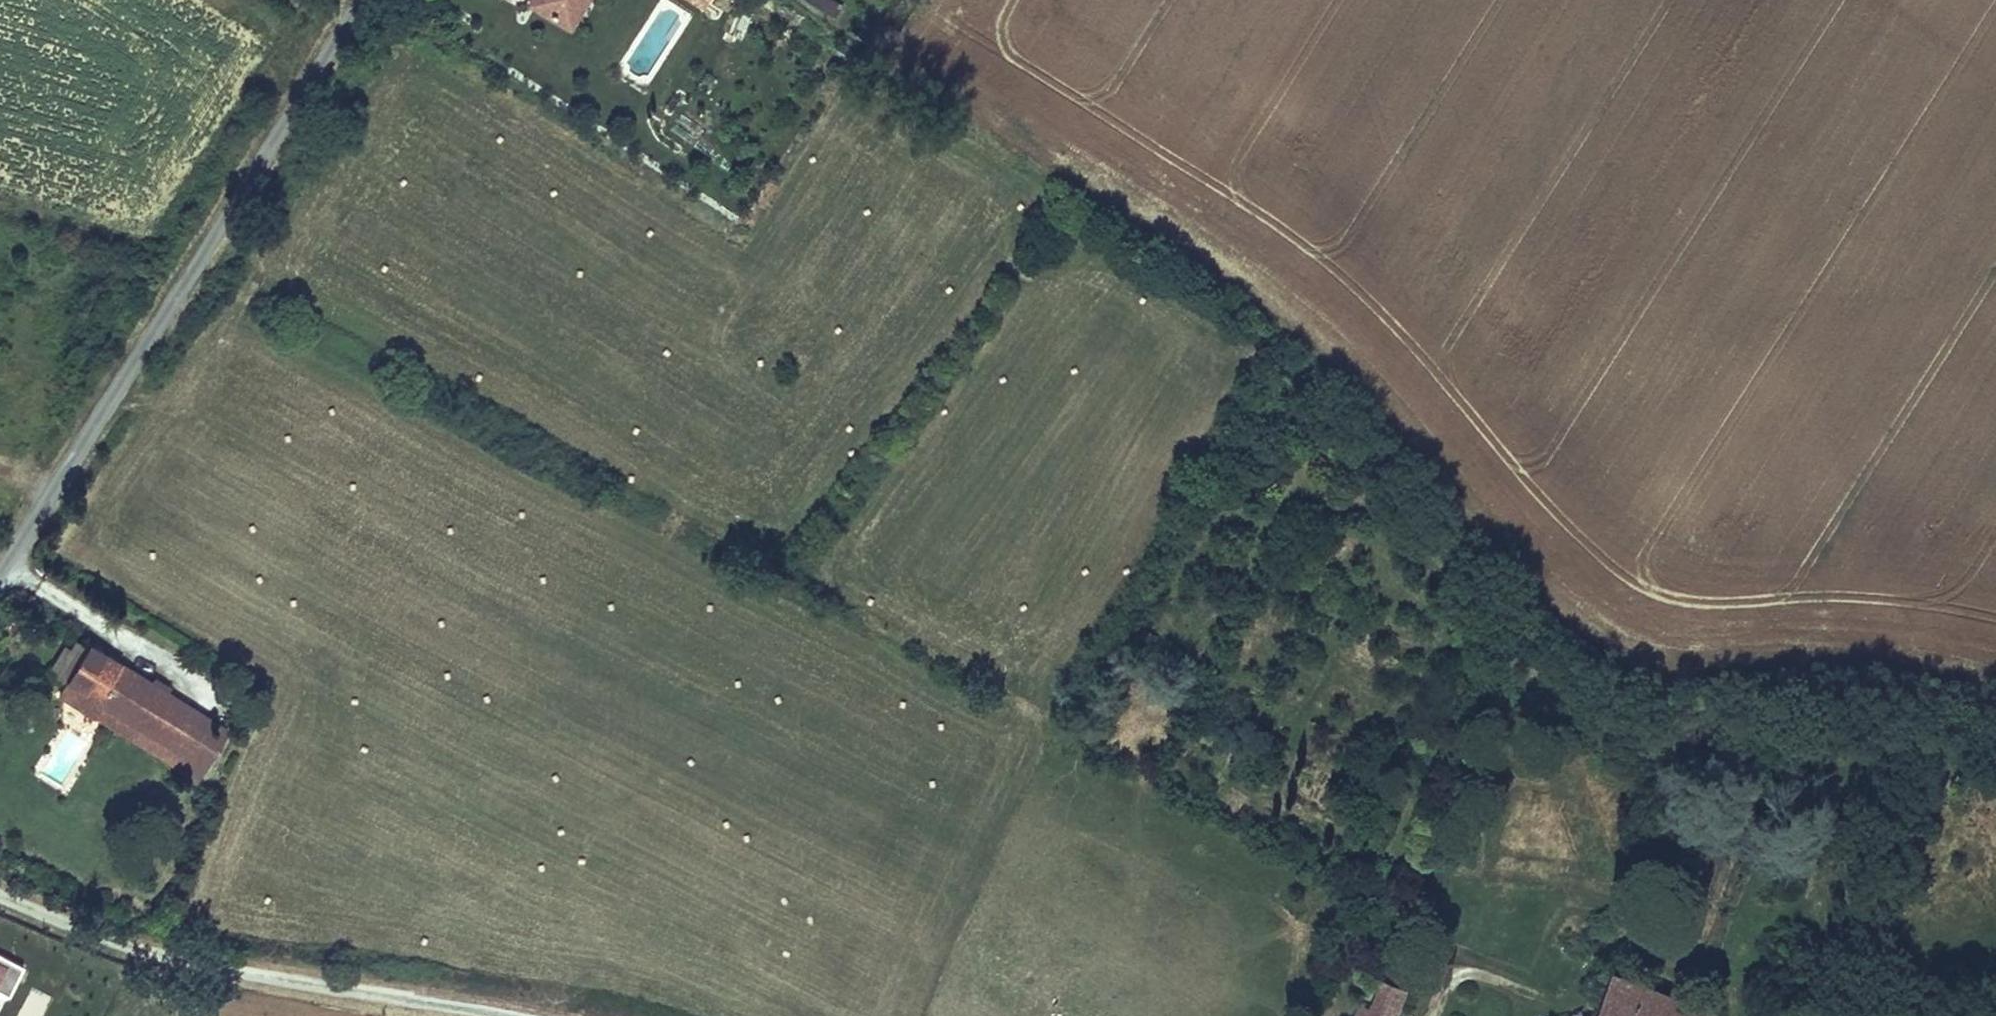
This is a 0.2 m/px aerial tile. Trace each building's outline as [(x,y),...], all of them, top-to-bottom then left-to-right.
[(570,24),(585,0),(530,0),(570,24)] [(703,9),(709,0),(690,0),(703,9)] [(846,3),(840,0),(809,0),(837,17),(846,3)] [(65,681),(87,645),(76,638),(71,647),(64,643),(47,670),(65,681)] [(231,728),(90,641),(87,645),(65,681),(57,694),(199,780),(231,728)] [(25,965),(0,952),(0,989),(9,994),(25,965)] [(1613,978),(1597,1015),(1708,1015),(1613,978)] [(1385,979),(1372,1015),(1396,1015),(1407,987),(1385,979)]
